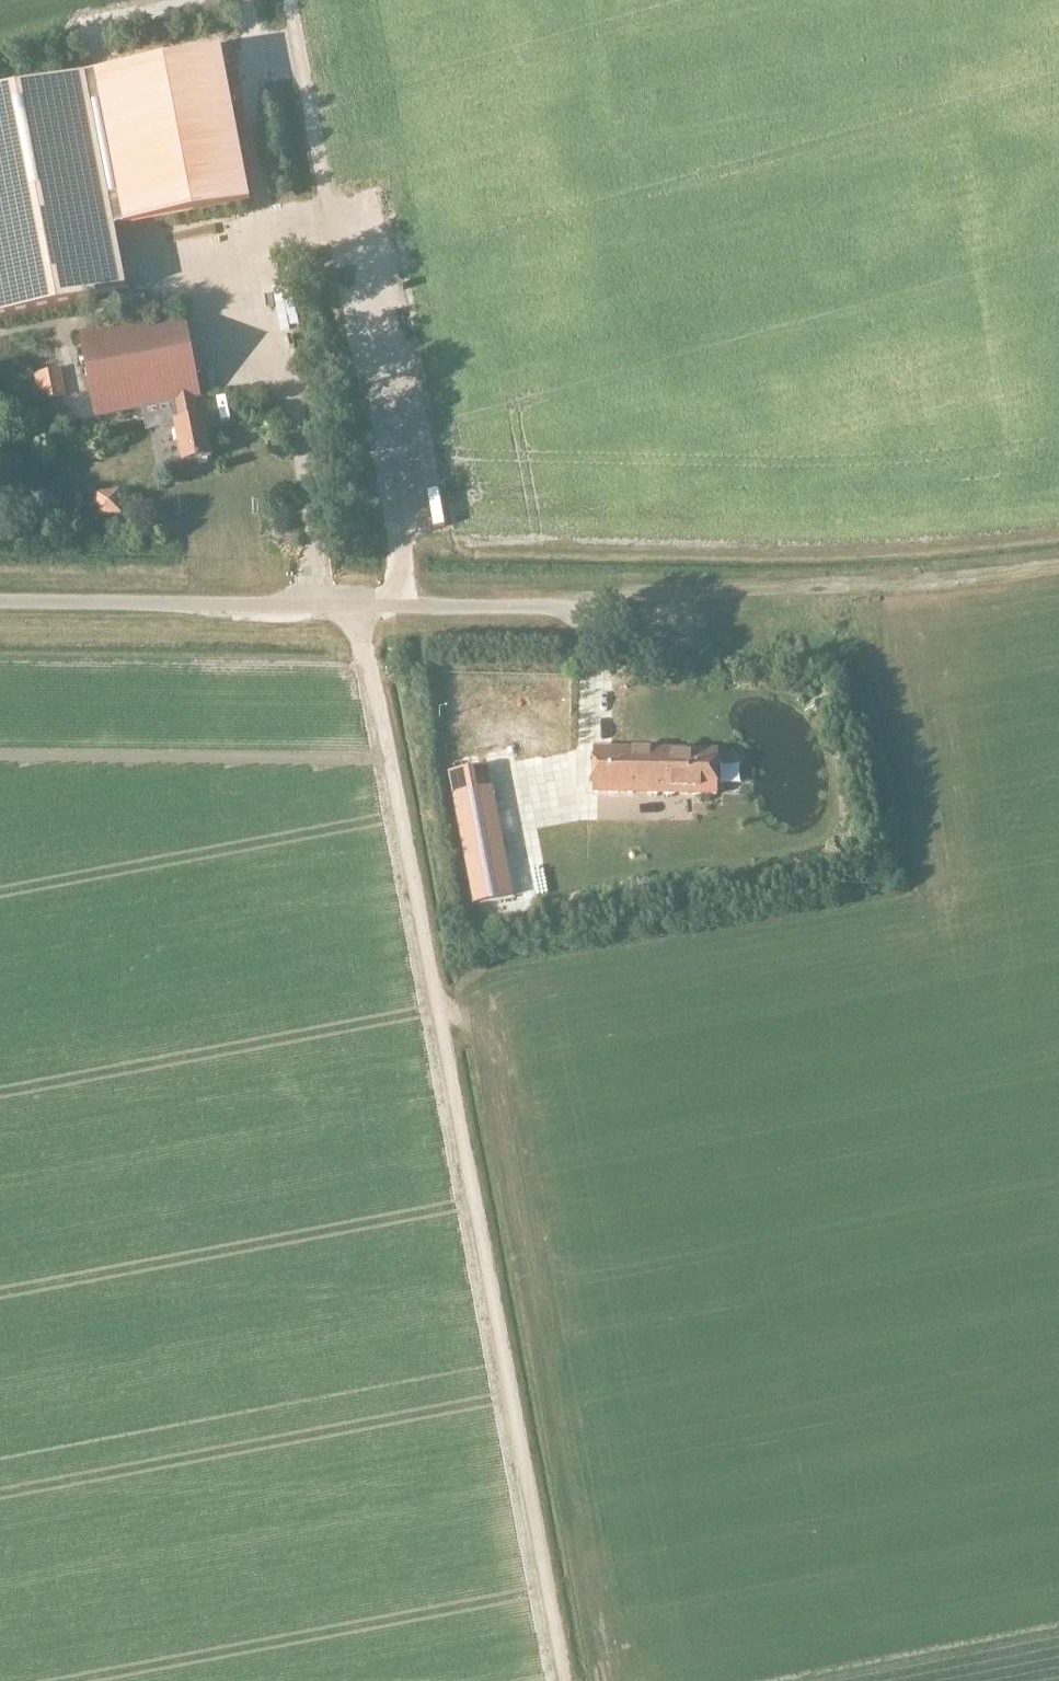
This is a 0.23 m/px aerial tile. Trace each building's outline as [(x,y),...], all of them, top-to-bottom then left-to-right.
[(246,206),(217,54),(56,85),(85,237),(246,206)] [(56,85),(0,95),(0,321),(97,302),(96,296),(125,291),(119,260),(90,266),(85,237),(56,85)] [(182,464),(211,459),(203,419),(198,420),(194,399),(199,398),(184,317),(80,337),(96,418),(175,403),(179,424),(175,425),(182,464)] [(62,397),(57,370),(39,374),(44,400),(62,397)] [(92,493),(93,523),(119,522),(118,493),(92,493)] [(339,503),(345,501),(343,493),(337,494),(339,503)] [(697,795),(716,795),(717,752),(594,749),(593,793),(670,795),(669,821),(697,822),(697,795)] [(503,760),(502,789),(550,791),(551,762),(503,760)] [(512,897),(488,767),(449,775),(474,904),(512,897)]
